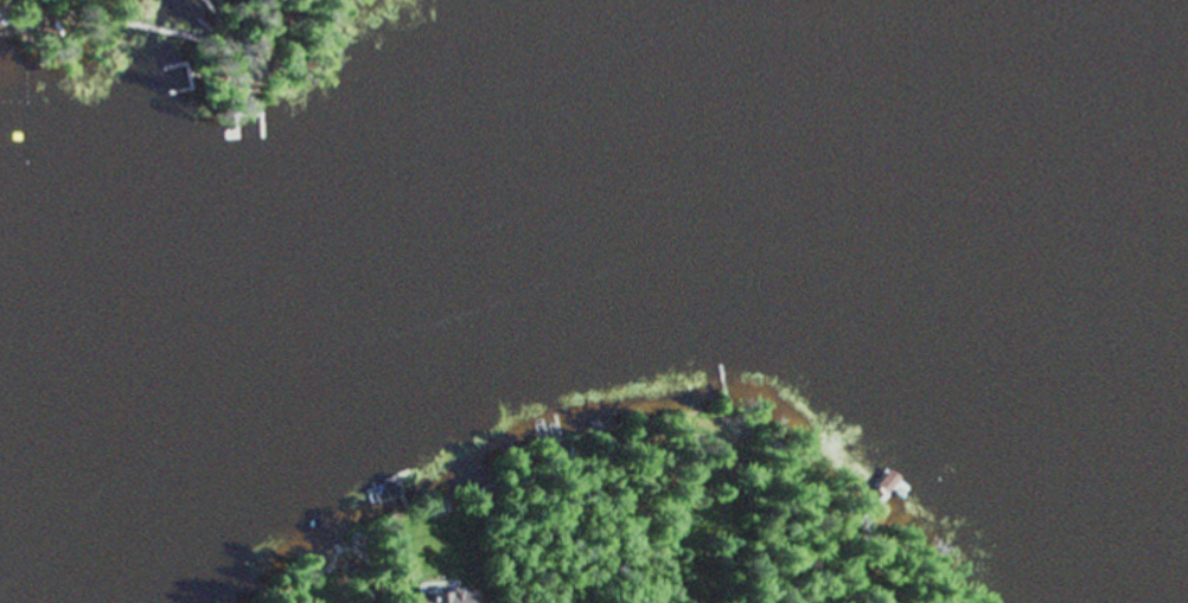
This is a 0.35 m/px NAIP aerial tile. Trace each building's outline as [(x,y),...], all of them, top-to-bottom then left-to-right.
[(471,590),(413,594),(414,602),(472,602),(471,590)]
